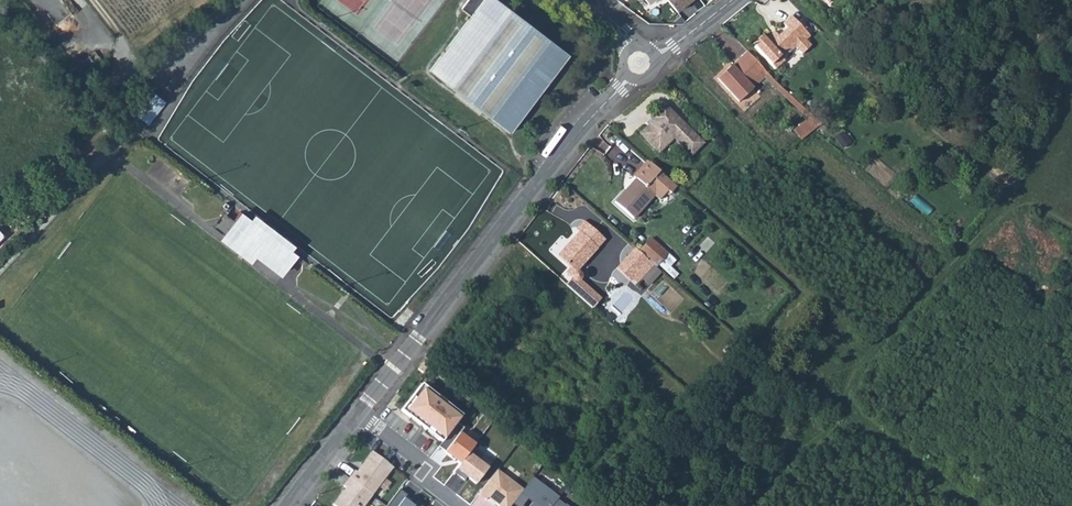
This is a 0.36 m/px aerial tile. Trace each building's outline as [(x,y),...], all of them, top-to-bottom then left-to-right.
[(569,56),(504,6),(509,0),(467,0),(460,8),(470,16),(428,71),(509,132),(569,56)] [(675,10),(688,0),(667,0),(675,10)] [(761,35),(752,43),(775,68),(784,60),(782,57),(795,46),(802,53),(811,45),(805,39),(809,35),(791,15),(782,23),(786,28),(778,35),(776,33),(770,39),(765,39),(761,35)] [(774,31),(765,39),(770,39),(776,33),(774,31)] [(717,78),(738,100),(763,76),(767,72),(747,51),(717,78)] [(412,79),(422,66),(411,57),(401,70),(412,79)] [(807,117),(811,114),(793,97),(774,80),(767,72),(763,76),(807,117)] [(160,97),(151,91),(133,113),(142,120),(160,97)] [(147,123),(165,101),(160,97),(142,120),(147,123)] [(648,128),(640,136),(660,154),(669,143),(668,142),(674,135),(677,138),(676,140),(692,154),(703,142),(662,106),(650,120),(653,123),(648,128)] [(807,134),(821,123),(811,114),(807,117),(799,124),(807,134)] [(644,126),(648,128),(653,123),(650,120),(644,126)] [(802,138),(807,134),(799,124),(793,128),(802,138)] [(633,176),(635,178),(614,201),(633,218),(653,195),(659,200),(667,191),(670,194),(677,186),(648,160),(633,176)] [(594,230),(594,229),(584,219),(575,228),(578,231),(557,255),(573,273),(577,273),(597,248),(586,239),(594,230)] [(231,241),(253,258),(258,252),(283,271),(295,257),(248,220),(231,241)] [(597,248),(604,239),(594,230),(586,239),(597,248)] [(650,237),(638,251),(648,259),(654,265),(656,266),(658,264),(668,253),(650,237)] [(616,267),(629,279),(631,278),(648,259),(638,251),(634,247),(616,267)] [(675,259),(668,253),(658,264),(673,278),(677,274),(669,266),(675,259)] [(654,265),(648,259),(631,278),(637,283),(642,278),(648,284),(659,271),(653,266),(654,265)] [(569,278),(570,281),(566,286),(591,310),(601,298),(580,280),(581,276),(577,273),(573,273),(570,275),(569,278)] [(725,371),(741,352),(735,346),(728,354),(729,356),(720,368),(725,371)] [(456,386),(440,370),(435,375),(450,392),(456,386)] [(414,381),(393,410),(436,441),(457,412),(414,381)] [(471,448),(453,471),(464,480),(467,476),(475,483),(487,468),(477,461),(481,456),(471,448)] [(353,471),(348,478),(369,494),(390,466),(370,452),(355,472),(353,471)] [(479,495),(485,499),(490,499),(499,505),(510,505),(514,502),(523,490),(498,471),(479,495)] [(514,502),(519,505),(520,505),(527,497),(533,502),(530,505),(557,505),(558,505),(564,498),(534,476),(523,490),(514,502)] [(348,478),(341,486),(344,488),(331,504),(335,505),(362,505),(370,495),(369,494),(348,478)] [(398,487),(382,505),(420,505),(398,487)]
